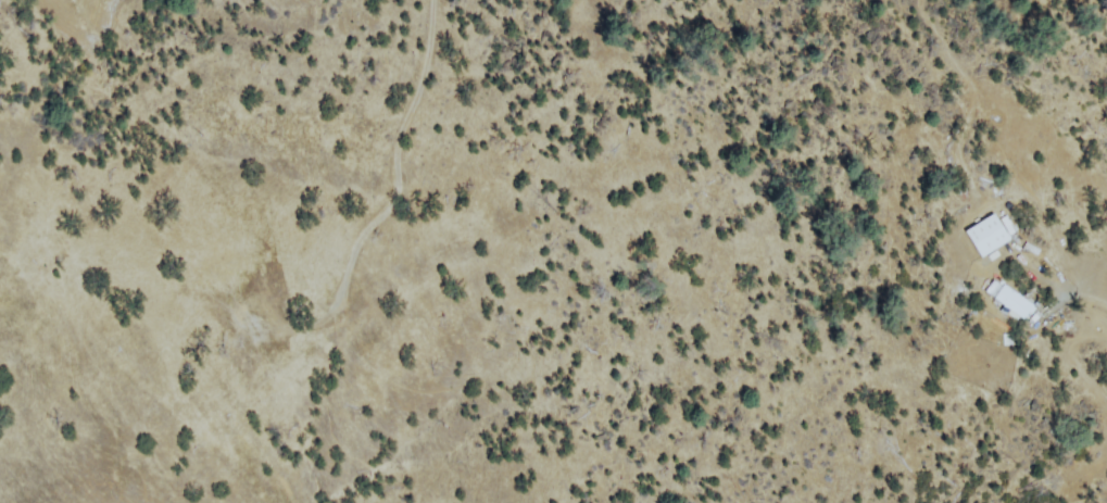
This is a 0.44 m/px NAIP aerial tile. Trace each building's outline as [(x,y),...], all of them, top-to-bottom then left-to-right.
[(996,214),(999,219),(1007,216),(1016,231),(1008,236),(1010,240),(982,256),(968,230),(996,214)] [(1023,247),(1026,242),(1041,250),(1037,255),(1023,247)] [(1053,248),(1057,244),(1065,253),(1060,256),(1053,248)] [(1004,286),(1034,306),(1024,320),(994,299),(1004,286)] [(1003,335),(1017,336),(1016,345),(1002,345),(1003,335)]
